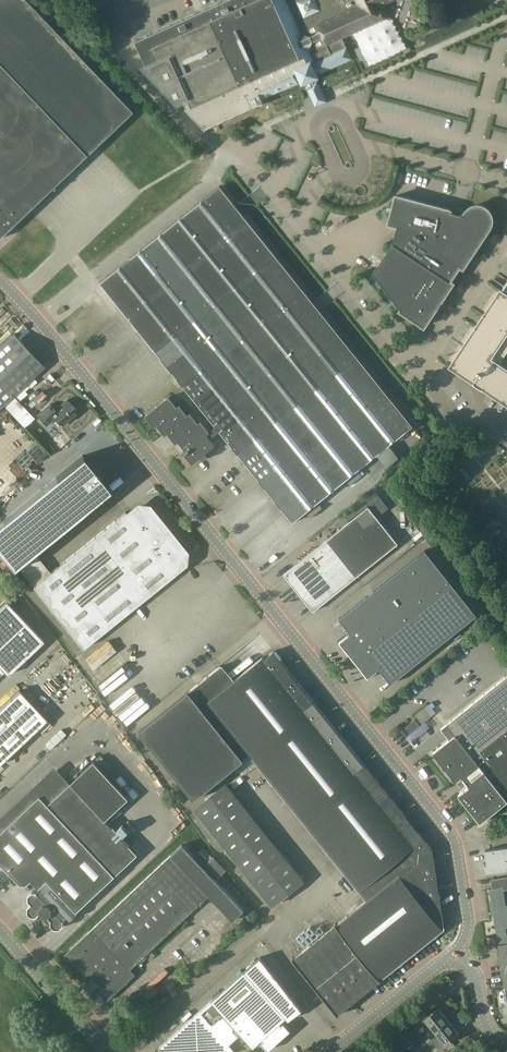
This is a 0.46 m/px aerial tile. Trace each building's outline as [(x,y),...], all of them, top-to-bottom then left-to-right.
[(26,0),(0,0),(0,235),(132,111),(26,0)] [(135,41),(146,66),(145,66),(178,101),(183,99),(186,107),(185,108),(205,129),(264,103),(264,102),(263,102),(261,98),(297,82),(297,81),(300,80),(302,84),(306,82),(310,91),(318,87),(314,79),(318,76),(316,72),(320,71),(320,73),(351,59),(342,38),(387,18),(381,5),(393,0),(224,0),(135,41)] [(293,523),(413,426),(220,187),(100,283),(215,426),(208,432),(200,422),(197,425),(188,414),(186,416),(178,407),(176,409),(167,398),(145,416),(153,426),(156,424),(164,434),(167,432),(175,442),(178,440),(186,449),(180,453),(182,456),(185,453),(192,462),(194,460),(195,462),(200,458),(202,460),(207,456),(205,454),(215,445),(210,438),(219,431),(293,523)] [(462,216),(394,198),(387,226),(395,228),(390,245),(371,276),(400,312),(399,314),(423,329),(451,285),(448,283),(458,267),(462,270),(487,230),(489,227),(490,224),(490,220),(489,216),(489,215),(487,212),(485,210),(481,208),(477,207),(474,207),(471,207),(469,208),(466,210),(464,212),(462,216)] [(27,233),(39,220),(28,209),(15,222),(27,233)] [(47,255),(49,246),(38,245),(37,254),(47,255)] [(500,293),(499,292),(482,318),(481,317),(473,330),(474,331),(449,369),(473,384),(472,386),(481,391),(482,390),(506,406),(506,373),(498,367),(506,353),(506,281),(500,293)] [(44,290),(46,297),(56,294),(54,288),(44,290)] [(456,292),(452,298),(459,303),(463,296),(456,292)] [(73,298),(75,305),(83,302),(81,296),(73,298)] [(2,402),(11,412),(21,402),(12,393),(42,365),(16,338),(12,333),(0,344),(0,404),(2,402)] [(44,390),(38,397),(44,402),(50,395),(44,390)] [(78,412),(67,399),(55,410),(50,404),(37,415),(46,425),(55,417),(63,426),(78,412)] [(21,402),(11,412),(23,426),(34,417),(21,402)] [(0,530),(0,544),(18,565),(107,491),(82,461),(0,530)] [(183,505),(178,509),(199,538),(204,534),(183,505)] [(243,533),(269,510),(265,506),(239,528),(243,533)] [(184,553),(148,508),(138,507),(128,515),(125,512),(33,587),(83,649),(175,574),(172,571),(182,563),(184,553)] [(313,612),(374,564),(398,545),(368,508),(283,575),(313,612)] [(391,683),(477,615),(425,550),(339,619),(351,633),(340,642),(368,677),(379,668),(391,683)] [(39,640),(4,600),(0,604),(0,670),(5,666),(7,669),(39,640)] [(326,650),(338,665),(346,658),(335,644),(326,650)] [(432,848),(273,651),(264,658),(263,656),(234,679),(222,665),(142,730),(196,797),(250,754),(283,795),(316,837),(366,899),(292,959),(321,994),(336,1014),(444,928),(432,848)] [(440,729),(449,740),(433,753),(455,781),(461,776),(463,778),(462,778),(467,785),(467,784),(469,787),(458,795),(480,823),(506,802),(506,676),(440,729)] [(19,690),(0,708),(0,763),(46,719),(19,690)] [(131,701),(127,704),(133,714),(137,712),(131,701)] [(424,707),(415,715),(421,724),(431,716),(424,707)] [(66,731),(77,724),(74,719),(63,726),(66,731)] [(410,734),(420,727),(415,721),(405,728),(410,734)] [(47,739),(39,748),(45,753),(53,744),(47,739)] [(95,748),(91,752),(113,775),(117,771),(95,748)] [(35,750),(19,770),(25,775),(41,755),(35,750)] [(334,910),(353,895),(257,767),(246,759),(229,771),(302,868),(294,874),(297,878),(294,881),(287,871),(286,871),(286,869),(279,864),(277,868),(271,873),(273,876),(267,880),(270,884),(265,888),(269,893),(264,899),(269,903),(286,891),(288,894),(311,911),(313,913),(318,917),(316,919),(331,908),(334,910)] [(94,761),(69,784),(54,767),(0,819),(0,863),(20,884),(26,885),(30,881),(39,890),(37,891),(32,891),(28,895),(28,900),(31,903),(28,906),(28,912),(31,916),(36,916),(39,919),(39,924),(43,927),(48,928),(51,925),(54,928),(60,928),(64,925),(63,919),(66,917),(70,920),(77,913),(76,913),(137,856),(103,820),(128,797),(94,761)] [(121,782),(131,795),(137,791),(127,778),(121,782)] [(239,911),(243,911),(243,906),(224,876),(224,872),(213,855),(199,864),(190,863),(183,853),(183,866),(179,868),(174,860),(182,855),(176,846),(166,853),(172,862),(174,862),(181,873),(180,877),(179,888),(181,891),(180,896),(190,911),(209,900),(221,918),(227,919),(239,911)] [(484,850),(486,865),(484,865),(486,873),(506,870),(506,847),(484,850)] [(441,878),(445,907),(456,905),(451,877),(441,878)] [(490,879),(492,889),(489,889),(491,900),(492,900),(494,915),(493,915),(495,929),(506,927),(506,905),(503,887),(506,886),(506,877),(490,879)] [(179,901),(169,911),(182,925),(192,915),(179,901)] [(200,922),(191,934),(205,949),(214,939),(200,922)] [(495,929),(496,936),(505,988),(506,988),(506,927),(495,929)] [(184,941),(175,949),(190,964),(199,956),(184,941)] [(169,953),(158,966),(173,982),(185,971),(169,953)] [(280,1024),(302,1004),(260,958),(160,1048),(160,1051),(230,1051),(230,1045),(241,1035),(253,1048),(261,1040),(263,1042),(261,1044),(268,1051),(290,1031),(283,1024),(281,1026),(280,1024)] [(93,978),(84,986),(90,992),(99,984),(93,978)] [(148,984),(135,1000),(144,1010),(163,992),(155,982),(152,985),(148,984)] [(131,1020),(136,1015),(129,1008),(124,1013),(131,1020)] [(434,1032),(448,1021),(437,1008),(423,1019),(434,1032)] [(448,1021),(434,1032),(444,1044),(458,1033),(448,1021)] [(398,1026),(387,1034),(402,1051),(408,1051),(414,1047),(398,1026)]
